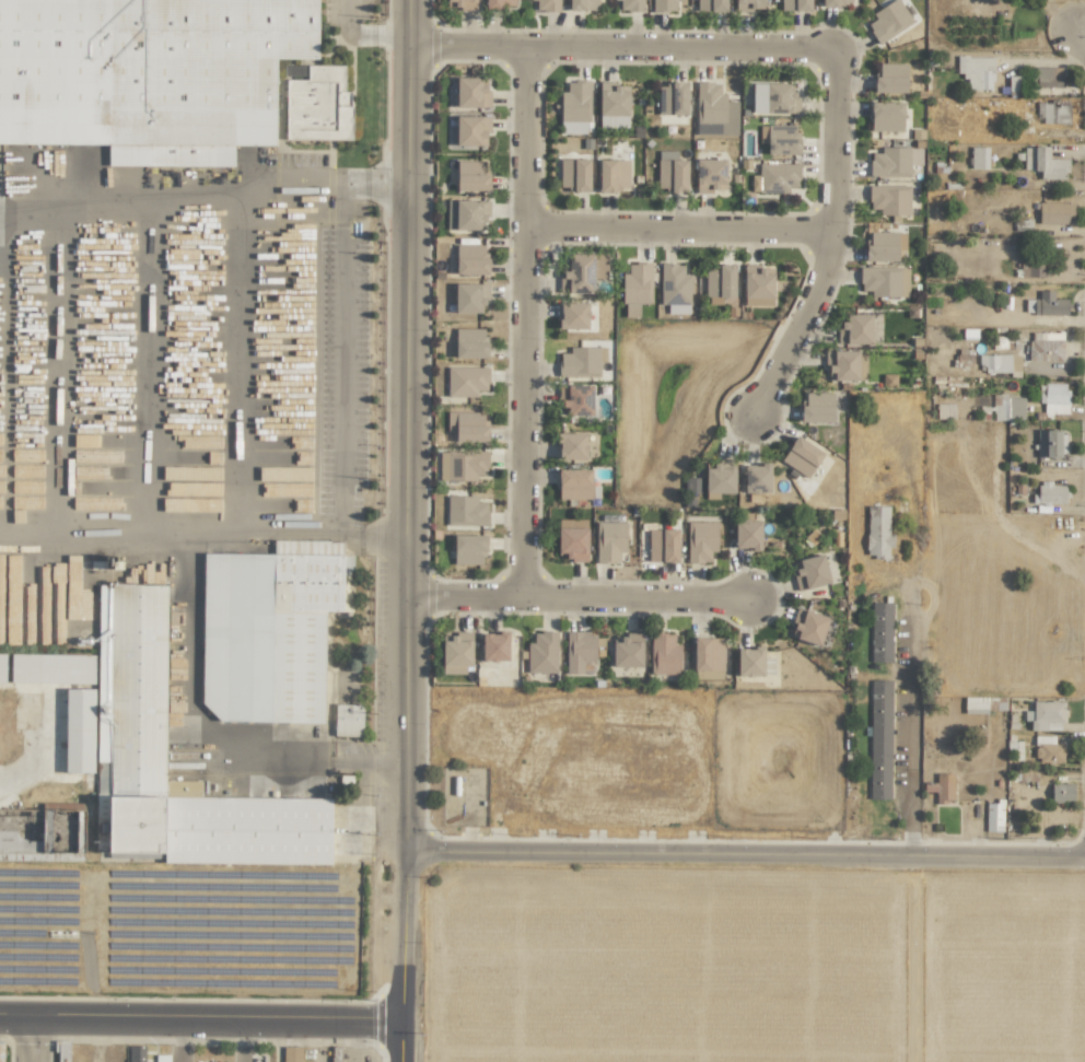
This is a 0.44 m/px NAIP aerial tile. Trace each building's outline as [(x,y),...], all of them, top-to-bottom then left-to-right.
[(108,145),(108,166),(233,167),(233,146),(275,146),(276,59),(318,59),(318,0),(0,0),(0,144),(108,145)] [(456,2),(456,11),(476,10),(476,0),(446,0),(446,2),(456,2)] [(559,0),(535,0),(536,12),(560,12),(559,0)] [(597,11),(597,0),(568,0),(568,10),(597,11)] [(620,0),(620,11),(643,11),(643,0),(613,0),(620,0)] [(675,12),(675,1),(681,1),(681,0),(652,0),(652,12),(675,12)] [(725,12),(725,0),(696,0),(696,12),(725,12)] [(764,11),(764,0),(735,0),(735,11),(764,11)] [(780,11),(810,11),(811,0),(781,0),(780,11)] [(878,44),(912,22),(898,0),(896,0),(863,21),(878,44)] [(993,90),(992,57),(956,57),(957,73),(965,73),(965,90),(993,90)] [(906,93),(906,64),(879,63),(878,76),(874,76),(873,93),(906,93)] [(351,140),(352,92),(345,92),(345,65),(307,65),(307,80),(285,80),(285,139),(351,140)] [(1063,67),(1035,67),(1034,87),(1063,88),(1063,67)] [(1008,76),(1008,90),(1020,90),(1020,77),(1008,76)] [(481,77),(455,78),(456,108),(489,107),(488,86),(481,86),(481,77)] [(561,92),(560,134),(588,134),(589,81),(567,81),(566,92),(561,92)] [(627,129),(629,88),(609,87),(609,82),(600,82),(598,127),(627,129)] [(688,83),(658,82),(657,114),(687,115),(688,83)] [(737,135),(737,101),(722,101),(722,83),(696,82),(695,132),(708,133),(708,124),(714,124),(714,135),(737,135)] [(790,84),(752,83),(751,113),(797,114),(798,92),(789,91),(790,84)] [(903,131),(903,102),(870,103),(870,132),(903,131)] [(1038,123),(1069,124),(1069,105),(1051,105),(1051,102),(1038,102),(1038,123)] [(487,116),(455,116),(455,146),(488,145),(487,116)] [(921,165),(922,148),(881,147),(881,153),(870,153),(870,177),(910,177),(910,165),(921,165)] [(987,169),(987,147),(970,147),(970,169),(987,169)] [(1023,170),(1040,170),(1040,179),(1067,179),(1067,159),(1048,159),(1048,147),(1023,147),(1023,170)] [(589,159),(560,159),(559,190),(589,191),(589,159)] [(695,192),(725,191),(724,159),(694,160),(695,192)] [(628,191),(628,160),(598,160),(598,191),(628,191)] [(687,191),(686,160),(657,161),(657,191),(687,191)] [(456,191),(488,191),(488,161),(456,161),(456,191)] [(799,165),(758,164),(758,175),(751,175),(751,192),(781,193),(781,201),(788,201),(789,188),(798,188),(799,165)] [(909,186),(869,185),(868,209),(880,209),(879,215),(908,216),(909,186)] [(446,230),(479,230),(479,220),(489,220),(489,200),(447,200),(446,230)] [(1071,225),(1072,203),(1038,202),(1038,224),(1071,225)] [(865,261),(897,262),(897,249),(905,249),(905,232),(870,232),(870,245),(865,245),(865,261)] [(488,274),(487,259),(483,259),(483,245),(455,245),(456,275),(488,274)] [(592,293),(592,278),(606,278),(606,253),(568,254),(568,273),(560,273),(560,294),(592,293)] [(1020,277),(1044,277),(1044,262),(1020,262),(1020,277)] [(651,304),(651,263),(628,263),(628,274),(622,274),(621,304),(651,304)] [(667,314),(689,314),(690,275),(683,275),(683,264),(660,263),(660,305),(667,305),(667,314)] [(705,269),(705,297),(734,297),(734,264),(718,265),(718,269),(705,269)] [(743,307),(774,306),(773,267),(755,268),(755,264),(743,265),(743,307)] [(908,268),(860,267),(860,291),(871,291),(871,297),(908,297),(908,268)] [(488,284),(454,284),(455,313),(481,313),(481,303),(488,302),(488,284)] [(1025,299),(1024,314),(1068,315),(1068,299),(1053,299),(1053,291),(1038,291),(1038,300),(1025,299)] [(587,329),(587,303),(559,302),(559,329),(587,329)] [(870,344),(870,314),(846,314),(846,323),(838,322),(837,344),(870,344)] [(486,328),(454,329),(455,358),(486,358),(486,328)] [(1063,333),(1029,332),(1029,360),(1063,361),(1063,333)] [(559,376),(600,376),(599,347),(569,347),(569,353),(558,353),(559,376)] [(865,363),(864,363),(864,351),(826,350),(825,380),(865,381),(865,363)] [(981,373),(1011,373),(1011,364),(1019,364),(1019,357),(1011,357),(1010,354),(980,355),(981,373)] [(447,397),(476,396),(476,391),(488,391),(488,366),(446,367),(447,397)] [(1067,384),(1038,383),(1038,404),(1043,404),(1043,415),(1067,415),(1067,384)] [(591,416),(592,386),(559,384),(558,397),(562,397),(562,415),(591,416)] [(833,393),(806,392),(805,405),(800,405),(800,422),(832,423),(833,393)] [(1023,397),(1012,397),(1012,394),(992,394),(992,420),(1023,421),(1023,397)] [(954,403),(936,404),(936,419),(955,419),(954,403)] [(485,412),(446,412),(446,433),(455,432),(455,443),(486,442),(485,412)] [(1036,431),(1036,457),(1065,457),(1065,431),(1036,431)] [(558,459),(585,459),(585,433),(558,433),(558,459)] [(823,453),(796,436),(780,461),(807,478),(823,453)] [(704,464),(705,494),(734,493),(733,463),(704,464)] [(769,493),(770,465),(744,464),(743,493),(769,493)] [(558,499),(590,499),(590,469),(558,469),(558,499)] [(1037,503),(1065,503),(1065,486),(1052,485),(1052,482),(1038,481),(1037,503)] [(476,496),(446,496),(446,525),(487,526),(487,502),(476,502),(476,496)] [(867,506),(866,558),(888,558),(888,548),(893,548),(894,534),(888,534),(888,506),(867,506)] [(734,520),(734,549),(760,550),(761,521),(734,520)] [(596,562),(619,562),(619,553),(625,552),(625,522),(595,522),(596,562)] [(687,563),(710,563),(710,552),(716,552),(717,522),(687,522),(687,563)] [(586,560),(587,528),(557,528),(557,559),(586,560)] [(677,530),(648,529),(648,562),(677,562),(677,530)] [(453,564),(484,565),(485,535),(454,535),(453,564)] [(323,722),(325,611),(343,612),(344,541),(273,540),(273,554),(203,553),(201,720),(323,722)] [(798,560),(800,568),(792,570),(798,592),(830,582),(821,554),(798,560)] [(6,560),(7,644),(18,644),(18,631),(33,631),(32,560),(6,560)] [(166,585),(98,585),(97,768),(103,768),(103,763),(109,763),(108,852),(163,853),(163,863),(331,864),(331,798),(200,797),(201,781),(165,780),(166,585)] [(870,662),(891,663),(892,603),(871,603),(870,662)] [(829,618),(799,607),(789,636),(819,646),(829,618)] [(557,632),(533,632),(532,643),(527,643),(526,672),(556,673),(557,632)] [(565,674),(582,674),(582,661),(595,661),(595,632),(566,632),(565,674)] [(507,633),(481,633),(482,661),(508,661),(507,633)] [(680,674),(680,645),(674,645),(674,634),(650,634),(651,675),(680,674)] [(442,674),(465,674),(465,666),(471,666),(470,641),(458,641),(457,635),(441,636),(442,674)] [(640,635),(611,636),(612,668),(642,666),(640,635)] [(722,679),(723,638),(693,637),(693,679),(722,679)] [(773,656),(763,657),(762,647),(736,648),(737,676),(774,675),(773,656)] [(94,684),(94,655),(11,654),(10,683),(94,684)] [(891,680),(870,680),(868,799),(889,800),(891,680)] [(66,773),(94,772),(93,688),(65,689),(66,773)] [(964,713),(987,714),(987,697),(964,697),(964,713)] [(1030,730),(1063,731),(1063,702),(1031,701),(1030,730)] [(362,737),(362,705),(334,704),(334,736),(362,737)] [(1054,736),(1034,736),(1034,764),(1063,763),(1063,744),(1054,744),(1054,736)] [(924,782),(923,792),(936,793),(936,801),(953,801),(953,773),(936,773),(936,782),(924,782)] [(1073,784),(1051,784),(1050,802),(1073,803),(1073,784)] [(985,802),(985,832),(1002,832),(1003,802),(985,802)] [(51,811),(42,811),(42,841),(18,840),(18,829),(8,829),(8,817),(0,816),(0,852),(50,853),(51,811)] [(69,1041),(57,1041),(57,1061),(69,1061),(69,1041)] [(129,1046),(129,1061),(144,1061),(144,1046),(129,1046)] [(301,1047),(283,1047),(282,1061),(301,1061),(301,1047)]
